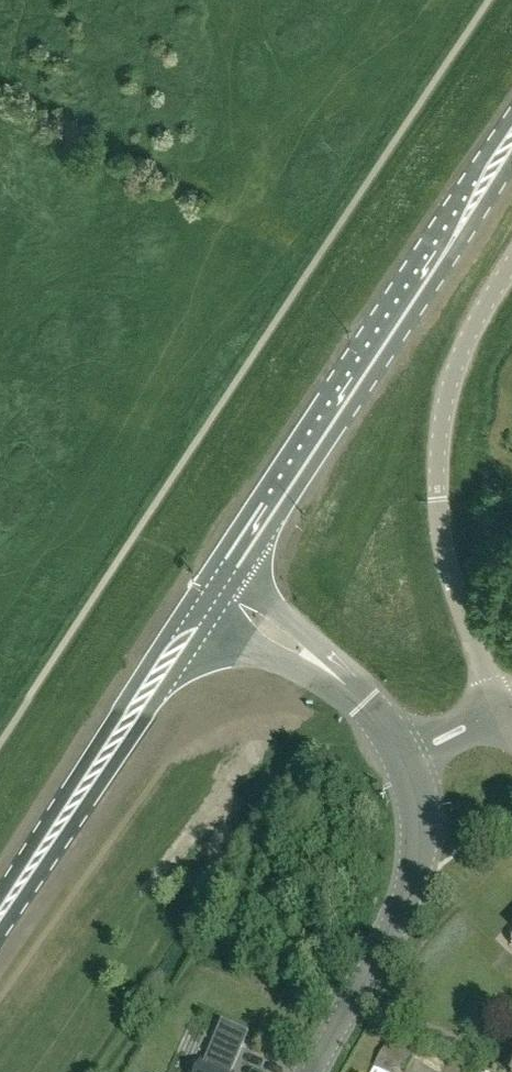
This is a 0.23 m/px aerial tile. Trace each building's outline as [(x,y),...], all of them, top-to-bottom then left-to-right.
[(241,1046),(216,1035),(205,1061),(201,1060),(196,1071),(230,1071),(241,1046)] [(388,1071),(390,1071),(401,1053),(386,1044),(374,1064),(388,1071)]
